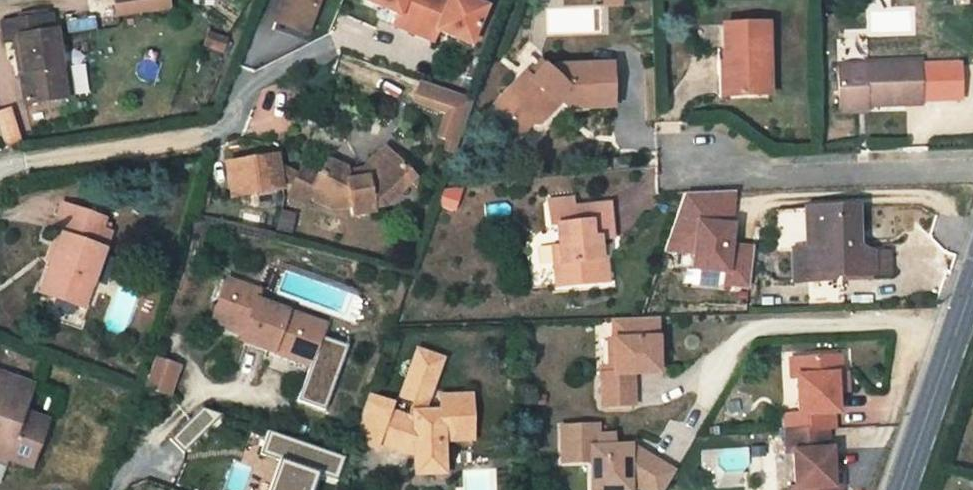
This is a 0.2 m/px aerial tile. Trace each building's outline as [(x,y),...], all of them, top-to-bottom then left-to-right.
[(108,4),(109,13),(160,6),(159,0),(131,0),(108,4)] [(287,0),(284,0),(274,29),(305,40),(315,10),(287,0)] [(315,10),(319,0),(287,0),(315,10)] [(480,14),(447,0),(364,0),(361,7),(394,20),(389,31),(428,47),(432,37),(465,50),(480,14)] [(160,6),(109,13),(112,38),(163,31),(160,6)] [(724,29),(724,69),(729,68),(729,102),(767,102),(767,29),(724,29)] [(0,44),(0,63),(15,62),(19,95),(14,97),(19,128),(49,124),(67,122),(63,89),(58,91),(53,53),(48,54),(46,39),(0,44)] [(542,66),(537,60),(524,74),(530,79),(542,66)] [(548,72),(542,66),(530,79),(524,74),(501,97),(501,116),(514,127),(530,111),(540,111),(546,112),(552,106),(553,103),(553,99),(553,98),(555,97),(558,98),(568,107),(611,108),(610,66),(554,67),(548,72)] [(718,102),(729,102),(729,68),(724,69),(718,68),(718,102)] [(838,73),(838,116),(865,116),(920,115),(920,112),(920,77),(920,73),(838,73)] [(920,77),(920,112),(960,112),(960,76),(920,77)] [(475,97),(416,83),(411,103),(445,111),(439,135),(451,138),(459,140),(475,97)] [(18,144),(12,108),(0,111),(0,143),(1,147),(18,144)] [(520,132),(540,111),(530,111),(514,127),(520,132)] [(459,140),(451,138),(448,149),(455,150),(459,140)] [(364,173),(366,182),(386,157),(380,153),(364,173)] [(307,155),(300,168),(321,179),(328,164),(307,155)] [(321,179),(300,168),(296,177),(292,185),(287,196),(304,204),(308,197),(335,210),(349,206),(353,217),(371,212),(371,208),(389,203),(409,178),(386,157),(366,182),(367,182),(351,186),(349,176),(348,174),(328,164),(321,179)] [(264,160),(226,164),(230,196),(275,191),(270,176),(265,162),(264,160)] [(265,162),(270,176),(292,185),(296,177),(265,162)] [(364,173),(349,176),(351,186),(367,182),(366,182),(364,173)] [(723,230),(728,197),(678,197),(658,254),(688,257),(687,273),(719,277),(718,288),(735,291),(741,252),(723,250),(726,231),(723,230)] [(545,201),(546,211),(569,208),(568,199),(545,201)] [(569,208),(546,211),(547,226),(554,226),(555,246),(557,264),(549,264),(551,286),(597,282),(595,243),(608,240),(606,206),(569,208)] [(853,216),(807,217),(807,257),(789,257),(790,289),(812,289),(812,285),(884,284),(884,264),(853,264),(853,216)] [(104,236),(60,219),(49,247),(54,248),(31,304),(79,322),(108,251),(99,247),(104,236)] [(548,247),(549,264),(557,264),(555,246),(548,247)] [(741,252),(735,291),(743,291),(748,253),(741,252)] [(253,301),(221,290),(207,329),(237,340),(236,348),(306,372),(315,344),(299,339),(303,327),(251,309),(253,301)] [(634,323),(613,324),(613,371),(601,372),(601,409),(634,408),(635,379),(660,378),(660,323),(634,323)] [(315,344),(306,372),(294,408),(321,417),(343,354),(315,344)] [(391,403),(366,393),(349,438),(374,448),(377,441),(379,435),(394,441),(397,435),(411,440),(411,454),(411,472),(438,472),(438,440),(466,440),(467,397),(437,397),(437,412),(418,412),(439,356),(418,348),(399,398),(410,402),(404,418),(388,412),(391,403)] [(158,360),(148,387),(168,396),(173,381),(169,380),(175,365),(158,360)] [(790,440),(822,439),(829,438),(829,423),(833,422),(832,402),(838,402),(837,384),(836,367),(797,368),(798,385),(793,385),(793,386),(794,423),(789,423),(790,440)] [(798,385),(797,368),(787,368),(788,387),(793,386),(793,385),(798,385)] [(0,386),(0,467),(23,475),(40,429),(15,419),(23,394),(0,386)] [(782,440),(790,440),(789,423),(781,423),(782,440)] [(671,478),(643,461),(641,466),(626,457),(626,451),(610,451),(609,440),(594,440),(594,430),(558,430),(558,466),(587,465),(587,489),(626,489),(626,488),(630,489),(664,489),(671,478)] [(394,441),(379,435),(377,441),(411,454),(411,440),(397,435),(394,441)] [(782,440),(782,462),(788,461),(789,489),(827,489),(827,486),(826,459),(823,459),(822,439),(790,440),(782,440)]
